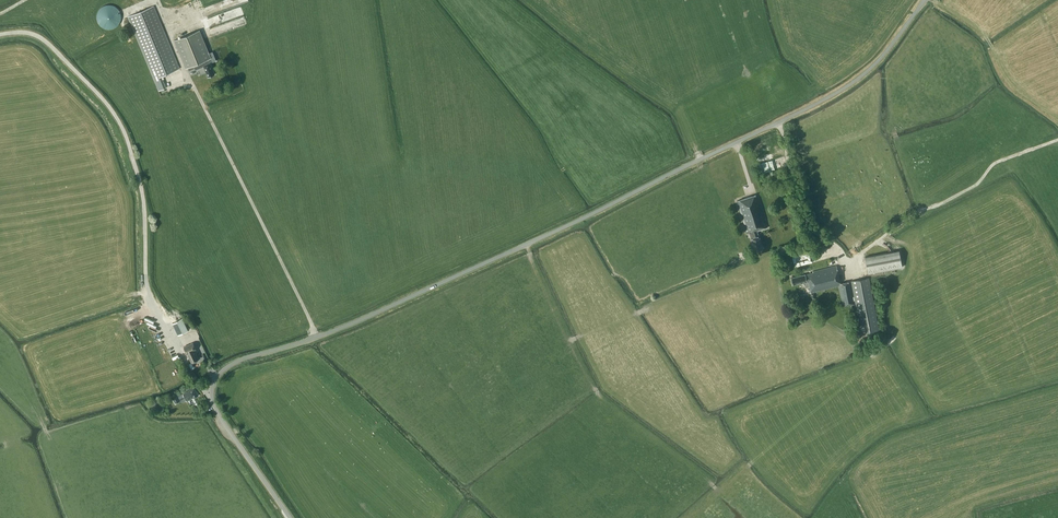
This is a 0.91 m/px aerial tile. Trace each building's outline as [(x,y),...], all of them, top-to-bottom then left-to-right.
[(97,13),(97,17),(97,20),(98,23),(100,25),(103,27),(106,28),(109,29),(112,28),(115,27),(118,25),(120,23),(121,20),(121,17),(121,13),(120,10),(118,8),(115,6),(112,5),(109,4),(106,5),(103,6),(100,8),(98,10),(97,13)] [(128,16),(159,91),(166,88),(161,76),(180,68),(154,6),(128,16)] [(199,30),(174,40),(185,68),(193,65),(195,70),(203,66),(207,77),(214,75),(208,59),(210,58),(206,49),(203,39),(199,30)] [(764,219),(765,219),(757,194),(736,201),(747,233),(750,232),(752,237),(751,238),(755,251),(763,248),(758,231),(768,228),(766,222),(765,222),(764,219)] [(899,250),(865,257),(868,273),(902,267),(899,250)] [(861,333),(879,330),(869,277),(840,283),(837,265),(813,271),(813,272),(815,279),(816,279),(818,291),(838,286),(841,298),(841,297),(843,306),(855,304),(861,333)] [(809,286),(810,293),(818,291),(816,279),(815,279),(813,272),(791,276),(793,285),(805,282),(806,286),(809,286)] [(172,322),(178,334),(188,329),(183,318),(172,322)] [(187,354),(191,362),(198,359),(194,350),(196,350),(192,342),(184,347),(187,354)] [(185,398),(186,400),(193,397),(193,398),(198,395),(194,387),(180,395),(181,397),(179,398),(176,393),(171,396),(175,403),(182,399),(185,398)]
